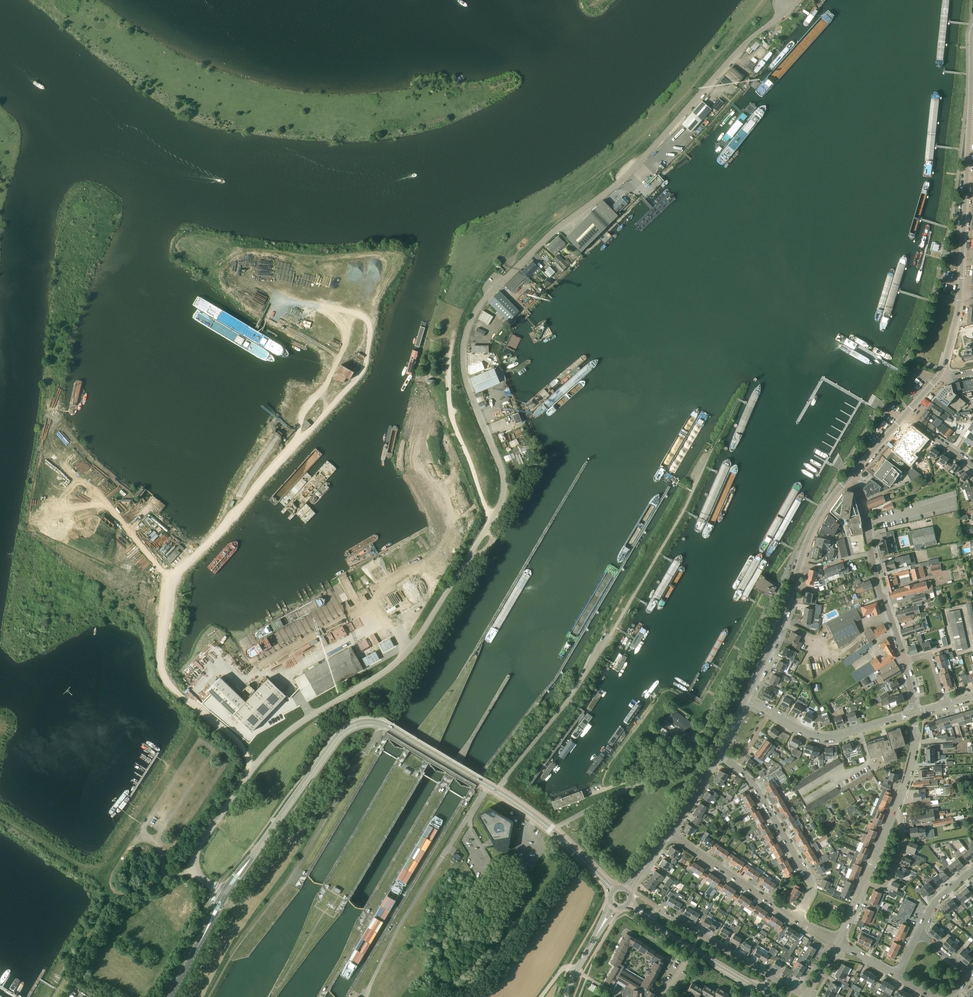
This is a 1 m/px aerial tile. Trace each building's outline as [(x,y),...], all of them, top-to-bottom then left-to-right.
[(744,77),(736,70),(733,67),(725,76),(736,86),(744,77)] [(724,76),(720,80),(726,86),(730,82),(724,76)] [(702,101),(682,124),(691,132),(711,109),(702,101)] [(718,156),(756,110),(753,106),(749,105),(712,151),(714,154),(718,156)] [(627,204),(626,204),(628,202),(628,201),(628,200),(625,197),(622,199),(621,198),(610,208),(603,200),(597,206),(589,214),(566,237),(574,245),(581,252),(618,216),(617,215),(627,204)] [(566,244),(561,240),(558,237),(547,247),(555,255),(558,251),(558,252),(566,244)] [(564,270),(569,265),(558,254),(553,259),(564,270)] [(541,270),(536,265),(533,261),(522,271),(521,270),(505,285),(512,293),(524,282),(526,284),(530,280),(528,278),(532,273),(535,276),(541,270)] [(546,270),(547,270),(545,272),(549,278),(555,272),(550,266),(546,270)] [(544,281),(547,285),(548,286),(553,281),(549,277),(544,281)] [(503,295),(499,292),(499,291),(488,302),(492,305),(508,321),(519,311),(503,295)] [(483,310),(478,319),(488,325),(493,316),(483,310)] [(419,350),(426,326),(421,324),(414,348),(419,350)] [(485,332),(482,330),(477,328),(475,333),(483,336),(485,332)] [(968,344),(968,346),(965,347),(967,354),(965,354),(966,359),(967,361),(970,360),(970,359),(972,358),(972,343),(968,344)] [(412,375),(419,351),(414,350),(407,373),(412,375)] [(351,364),(359,368),(361,364),(353,360),(351,364)] [(481,362),(475,365),(471,366),(474,374),(484,370),(485,369),(482,362),(481,362)] [(354,372),(350,370),(341,365),(334,377),(344,383),(347,377),(350,379),(354,372)] [(494,369),(475,377),(470,379),(476,393),(500,383),(495,371),(501,369),(500,366),(494,369)] [(972,397),(972,380),(972,379),(960,382),(962,394),(971,397),(972,397)] [(962,394),(960,382),(959,382),(952,384),(954,390),(955,391),(962,394)] [(936,397),(958,413),(959,412),(966,402),(962,399),(960,397),(956,396),(957,395),(954,392),(952,384),(946,385),(940,391),(936,397)] [(956,412),(953,410),(936,397),(932,401),(936,404),(959,420),(962,417),(956,412)] [(950,415),(936,405),(932,402),(928,408),(946,421),(950,415)] [(943,421),(931,412),(927,409),(922,416),(922,417),(935,427),(948,437),(947,439),(953,443),(958,435),(950,436),(954,431),(950,428),(950,429),(942,422),(943,421)] [(518,413),(513,415),(516,424),(522,422),(518,413)] [(933,430),(935,427),(922,417),(920,420),(933,430)] [(303,424),(307,428),(311,424),(306,420),(303,424)] [(893,450),(895,451),(908,463),(911,465),(931,443),(914,429),(910,430),(893,450)] [(971,432),(964,441),(969,444),(969,443),(972,445),(972,434),(971,432)] [(935,458),(937,456),(939,452),(933,448),(929,454),(935,458)] [(891,487),(903,471),(899,469),(903,464),(905,466),(908,463),(906,461),(895,451),(887,460),(886,459),(887,459),(886,459),(885,462),(883,464),(882,467),(880,469),(878,471),(875,474),(878,476),(878,477),(879,479),(885,483),(888,485),(887,485),(888,485),(891,487)] [(513,453),(506,456),(508,462),(516,459),(513,453)] [(945,465),(947,462),(949,459),(943,455),(938,462),(941,464),(942,463),(945,465)] [(956,473),(958,471),(960,467),(955,463),(953,466),(949,463),(947,466),(956,473)] [(913,482),(924,477),(913,468),(908,475),(913,482)] [(964,481),(966,480),(969,476),(965,472),(963,474),(961,471),(958,474),(964,481)] [(878,477),(874,475),(864,488),(864,489),(864,490),(867,498),(889,489),(888,485),(885,483),(879,479),(878,477)] [(931,478),(921,481),(923,487),(933,483),(931,478)] [(971,487),(969,482),(957,488),(958,493),(959,493),(958,494),(964,490),(963,490),(964,490),(967,500),(972,499),(972,498),(972,497),(972,496),(972,495),(972,487),(971,487)] [(859,516),(853,496),(851,495),(851,494),(850,493),(850,492),(849,492),(848,492),(847,492),(846,492),(845,492),(845,493),(844,494),(844,495),(842,494),(830,510),(830,511),(830,512),(831,512),(830,513),(842,523),(847,537),(860,534),(863,534),(862,529),(859,516)] [(867,501),(868,505),(869,509),(875,507),(875,508),(879,506),(878,505),(886,502),(883,495),(871,499),(868,501),(867,501)] [(893,503),(884,506),(886,511),(894,508),(893,503)] [(835,520),(829,514),(828,514),(828,515),(818,532),(818,533),(819,533),(819,534),(827,535),(828,533),(833,536),(839,524),(834,521),(835,520)] [(143,536),(151,527),(144,521),(136,530),(143,536)] [(934,526),(911,531),(915,551),(922,549),(921,547),(937,543),(935,536),(935,532),(934,526)] [(148,536),(152,541),(159,536),(154,531),(148,536)] [(881,549),(881,550),(881,551),(883,550),(884,554),(894,552),(891,540),(895,539),(893,531),(886,532),(886,533),(888,539),(881,541),(882,545),(880,545),(880,546),(881,549)] [(814,547),(815,547),(825,550),(834,552),(834,548),(833,548),(834,544),(833,544),(833,541),(816,537),(816,538),(814,547)] [(841,558),(848,556),(844,538),(837,540),(841,558)] [(180,544),(166,560),(170,564),(180,553),(178,550),(180,548),(182,551),(184,548),(180,544)] [(824,554),(825,550),(815,547),(815,548),(814,548),(814,550),(813,557),(812,556),(812,558),(815,559),(815,558),(820,559),(822,554),(824,554)] [(836,552),(834,552),(825,550),(824,554),(823,556),(826,557),(827,560),(833,559),(834,554),(836,555),(836,552)] [(907,564),(911,563),(908,555),(894,558),(894,560),(895,563),(899,562),(905,560),(905,563),(906,563),(907,564)] [(923,566),(925,566),(930,565),(929,565),(934,564),(933,560),(929,561),(911,565),(911,569),(918,567),(923,566)] [(849,572),(847,566),(844,567),(843,563),(836,565),(839,575),(843,574),(849,572)] [(884,572),(886,572),(892,570),(897,569),(896,567),(896,565),(894,565),(894,564),(882,567),(884,573),(884,572)] [(932,573),(942,572),(940,564),(931,566),(932,573)] [(825,572),(827,578),(833,576),(834,579),(840,577),(839,575),(836,565),(824,569),(825,572)] [(886,572),(887,575),(885,576),(885,575),(884,576),(885,576),(889,591),(889,593),(888,593),(889,595),(890,596),(889,596),(890,598),(891,599),(922,591),(933,588),(931,580),(924,582),(924,581),(919,582),(919,583),(917,584),(915,585),(914,584),(905,586),(905,588),(903,588),(903,587),(900,588),(896,589),(895,590),(894,585),(898,584),(896,575),(898,574),(899,576),(910,573),(909,573),(912,572),(913,580),(922,578),(925,577),(923,566),(918,567),(911,569),(911,565),(897,569),(892,570),(886,572)] [(827,578),(825,572),(823,573),(809,569),(808,574),(813,575),(813,577),(817,578),(816,581),(824,579),(824,582),(826,581),(825,579),(827,578)] [(435,591),(432,587),(425,574),(380,599),(390,618),(397,615),(396,613),(435,591)] [(826,582),(826,581),(824,582),(824,579),(816,581),(817,578),(813,577),(813,575),(808,574),(806,583),(813,585),(818,585),(819,587),(827,585),(826,582)] [(757,586),(764,590),(770,593),(773,586),(761,579),(757,586)] [(869,580),(861,583),(855,585),(854,586),(857,594),(864,591),(872,588),(869,580)] [(913,603),(916,602),(927,599),(931,598),(930,593),(934,592),(933,588),(922,591),(923,591),(924,594),(912,598),(913,603)] [(814,593),(809,592),(804,591),(803,602),(816,604),(817,597),(813,596),(814,593)] [(949,604),(948,601),(947,600),(945,594),(938,597),(941,604),(945,602),(946,608),(950,607),(949,604)] [(897,618),(902,617),(920,612),(919,606),(922,605),(921,601),(927,600),(927,599),(916,602),(917,606),(896,612),(897,618)] [(860,606),(856,608),(861,617),(871,614),(872,616),(880,614),(877,603),(861,608),(860,606)] [(803,615),(818,618),(819,614),(820,614),(821,608),(813,606),(813,610),(804,608),(803,615)] [(855,623),(862,619),(861,617),(856,608),(833,619),(827,622),(839,648),(860,633),(855,623)] [(818,622),(818,618),(803,615),(802,623),(810,625),(809,628),(817,629),(818,622)] [(903,637),(907,635),(926,630),(925,628),(924,624),(923,623),(905,629),(901,630),(903,637)] [(871,641),(884,632),(887,630),(884,624),(872,631),(870,628),(864,633),(866,637),(869,643),(871,641)] [(640,625),(629,646),(634,648),(645,627),(640,625)] [(789,640),(793,642),(794,642),(792,646),(799,649),(801,646),(802,646),(803,644),(802,643),(798,641),(801,636),(792,632),(789,640)] [(283,634),(262,647),(264,651),(285,637),(283,634)] [(932,649),(929,641),(923,643),(921,635),(917,636),(919,642),(918,642),(920,649),(923,648),(924,651),(932,649)] [(394,646),(390,638),(379,644),(384,652),(394,646)] [(886,639),(882,641),(879,643),(882,648),(880,649),(884,656),(878,660),(876,657),(854,671),(851,673),(857,682),(860,680),(878,669),(896,657),(889,645),(890,645),(886,639)] [(917,649),(920,649),(918,642),(915,643),(916,646),(909,648),(911,655),(918,653),(917,649)] [(867,651),(866,650),(864,646),(857,650),(861,655),(863,654),(866,652),(867,651)] [(307,701),(364,669),(361,663),(351,647),(294,679),(307,701)] [(796,652),(793,651),(785,647),(782,654),(788,657),(786,660),(792,663),(794,657),(796,652)] [(946,653),(949,652),(948,649),(937,652),(938,655),(935,656),(937,662),(945,660),(943,654),(946,653)] [(378,659),(374,652),(361,659),(365,666),(378,659)] [(620,673),(628,658),(623,655),(615,671),(620,673)] [(789,668),(792,663),(786,660),(785,664),(779,661),(776,668),(784,672),(786,668),(786,667),(789,668)] [(942,668),(943,671),(948,669),(947,667),(945,660),(937,662),(939,669),(942,668)] [(883,682),(897,674),(901,672),(897,666),(880,676),(883,682)] [(950,678),(954,677),(952,671),(953,671),(952,668),(948,669),(943,671),(944,674),(941,674),(943,681),(950,678)] [(266,670),(260,675),(264,680),(270,676),(266,670)] [(784,676),(780,674),(776,672),(777,673),(776,676),(773,674),(769,682),(777,686),(779,682),(781,683),(784,676)] [(286,696),(283,692),(268,678),(246,701),(221,677),(208,690),(252,732),(286,696)] [(947,686),(948,689),(953,688),(956,686),(954,677),(950,678),(943,681),(945,687),(947,686)] [(892,690),(895,688),(900,686),(899,685),(900,685),(899,682),(898,683),(896,680),(893,682),(892,681),(890,683),(889,680),(875,689),(876,691),(886,686),(889,692),(892,690)] [(649,698),(660,685),(660,682),(657,683),(646,696),(649,698)] [(781,695),(783,692),(779,690),(774,688),(770,686),(768,689),(766,688),(762,695),(770,699),(773,701),(775,696),(777,696),(778,694),(781,695)] [(881,699),(882,700),(890,696),(887,692),(880,696),(880,697),(881,699)] [(597,702),(601,695),(597,693),(588,709),(592,711),(595,706),(597,702)] [(902,694),(897,696),(887,698),(887,697),(881,701),(882,706),(889,704),(888,703),(895,701),(896,704),(904,702),(904,701),(905,700),(904,699),(903,698),(903,697),(902,694)] [(787,708),(789,703),(792,705),(796,698),(793,696),(791,695),(789,698),(785,696),(780,704),(787,708)] [(629,726),(643,707),(637,702),(623,722),(629,726)] [(799,714),(801,709),(805,710),(808,705),(803,702),(801,706),(796,703),(792,710),(799,714)] [(856,719),(854,713),(858,711),(855,706),(850,707),(852,712),(846,714),(849,721),(856,719)] [(843,723),(841,716),(844,715),(842,708),(831,714),(833,718),(834,718),(836,725),(843,723)] [(695,726),(691,723),(674,710),(668,719),(688,734),(695,726)] [(966,724),(972,722),(972,721),(969,711),(963,713),(965,720),(966,724)] [(816,722),(817,716),(813,713),(812,715),(807,712),(803,719),(810,723),(811,720),(816,722)] [(958,722),(965,720),(963,713),(956,715),(958,722)] [(830,723),(827,715),(822,716),(822,714),(817,716),(816,722),(821,721),(822,725),(830,723)] [(952,724),(958,722),(956,715),(949,717),(951,724),(952,724)] [(945,726),(951,724),(949,717),(943,719),(945,726)] [(578,740),(590,722),(585,719),(572,737),(578,740)] [(941,727),(945,726),(943,719),(936,721),(938,728),(939,731),(942,730),(941,727)] [(929,723),(931,730),(932,730),(938,728),(936,721),(929,723)] [(610,753),(626,731),(620,726),(604,748),(610,753)] [(787,740),(790,736),(779,730),(778,732),(772,727),(768,733),(774,738),(777,735),(780,737),(787,740)] [(885,763),(894,760),(899,758),(896,750),(894,750),(893,749),(902,746),(905,745),(900,730),(900,728),(886,732),(887,737),(885,738),(883,738),(883,737),(865,742),(870,758),(882,755),(885,763)] [(796,749),(798,745),(800,741),(793,737),(789,744),(795,747),(792,753),(795,756),(798,750),(796,749)] [(773,745),(770,742),(766,739),(762,745),(771,752),(772,752),(774,754),(776,752),(773,750),(774,750),(775,746),(773,745)] [(564,761),(574,745),(569,742),(559,758),(564,761)] [(852,749),(851,748),(850,743),(842,745),(843,746),(844,749),(843,749),(843,750),(844,750),(845,754),(846,758),(850,757),(858,754),(855,746),(855,748),(852,749)] [(811,754),(813,746),(806,744),(804,752),(811,754)] [(772,752),(771,752),(762,745),(758,750),(767,757),(768,757),(772,752)] [(818,754),(820,748),(813,746),(811,754),(809,758),(814,759),(815,755),(818,757),(819,760),(819,766),(823,766),(823,754),(818,754)] [(834,756),(836,756),(836,746),(832,746),(832,748),(825,748),(825,759),(829,759),(829,756),(832,756),(834,756)] [(594,775),(610,753),(604,748),(588,771),(594,775)] [(764,762),(767,757),(758,750),(754,755),(761,760),(764,762)] [(757,764),(753,761),(749,758),(745,764),(751,768),(754,765),(755,766),(757,764)] [(548,779),(559,765),(555,762),(544,776),(548,779)] [(769,775),(782,766),(777,763),(766,770),(769,775)] [(724,780),(725,779),(728,775),(724,772),(720,770),(717,776),(724,780)] [(871,771),(839,790),(840,793),(873,773),(871,771)] [(896,781),(898,774),(889,772),(888,779),(884,778),(883,782),(879,781),(879,784),(880,784),(880,785),(881,785),(890,789),(892,781),(896,781)] [(935,780),(943,779),(943,775),(929,776),(929,777),(934,776),(934,778),(922,779),(922,782),(918,782),(918,780),(916,781),(916,783),(914,783),(914,787),(930,785),(930,786),(938,785),(938,781),(935,781),(935,780)] [(713,782),(718,784),(721,786),(723,787),(724,787),(725,786),(725,785),(725,784),(724,784),(723,783),(724,780),(717,776),(713,782)] [(768,792),(775,788),(771,779),(766,782),(767,785),(765,786),(768,792)] [(602,787),(603,787),(601,783),(581,791),(580,791),(579,791),(578,791),(579,792),(571,795),(571,794),(569,795),(570,795),(562,798),(561,798),(552,802),(555,808),(584,798),(587,797),(586,794),(583,795),(581,791),(601,784),(602,787)] [(890,789),(881,785),(880,789),(883,790),(879,798),(889,803),(892,797),(889,796),(890,793),(889,792),(890,789)] [(952,786),(940,787),(939,788),(937,789),(936,790),(937,794),(938,794),(940,794),(941,795),(949,794),(952,786)] [(776,799),(780,796),(775,788),(768,792),(772,797),(774,796),(776,799)] [(909,804),(931,801),(930,798),(922,798),(921,793),(926,793),(926,788),(916,790),(917,793),(914,794),(915,800),(917,800),(917,803),(909,804)] [(715,802),(720,795),(713,790),(712,790),(714,792),(712,795),(707,792),(703,798),(710,802),(712,800),(715,802)] [(853,800),(848,791),(838,797),(845,809),(850,806),(848,802),(853,800)] [(742,805),(752,799),(748,794),(746,795),(744,792),(737,796),(742,805)] [(778,808),(785,804),(780,796),(776,799),(777,801),(775,803),(778,808)] [(887,809),(889,803),(879,798),(875,807),(874,806),(883,810),(884,808),(887,809)] [(747,813),(754,809),(752,806),(755,805),(752,799),(742,805),(741,805),(746,813),(747,813)] [(931,801),(909,804),(910,811),(917,810),(916,808),(918,808),(917,806),(931,804),(931,801)] [(711,806),(709,805),(705,802),(703,805),(700,803),(696,809),(704,813),(706,809),(708,810),(711,806)] [(785,815),(790,812),(794,810),(793,806),(788,809),(785,804),(778,808),(781,814),(784,812),(785,815)] [(882,813),(883,810),(874,806),(870,815),(875,817),(882,820),(884,814),(882,813)] [(489,807),(478,814),(477,815),(477,816),(478,816),(490,837),(492,841),(496,849),(497,849),(497,850),(498,850),(499,850),(506,851),(507,851),(508,851),(508,850),(509,842),(512,825),(513,821),(512,820),(512,819),(491,807),(490,807),(489,807)] [(912,824),(917,823),(940,819),(940,816),(946,815),(945,810),(939,811),(938,808),(934,809),(933,808),(925,810),(926,814),(911,816),(912,824)] [(705,814),(704,813),(696,809),(693,815),(696,817),(694,819),(700,823),(705,814)] [(754,820),(761,816),(758,810),(755,811),(754,809),(747,813),(749,816),(748,816),(749,819),(750,818),(752,821),(754,820)] [(797,814),(793,817),(790,812),(785,815),(787,818),(784,819),(788,825),(795,821),(795,820),(799,818),(797,814)] [(759,828),(763,825),(762,823),(764,821),(761,816),(754,820),(759,828)] [(879,826),(882,820),(875,817),(872,823),(869,822),(868,825),(875,828),(877,825),(879,826)] [(696,829),(700,823),(694,819),(691,826),(687,824),(686,827),(684,831),(690,835),(694,828),(696,829)] [(795,831),(800,829),(795,821),(788,825),(791,830),(793,829),(795,831)] [(813,821),(803,826),(807,832),(816,827),(813,821)] [(758,839),(764,836),(771,832),(767,827),(765,828),(763,825),(759,828),(753,831),(758,839)] [(874,831),(875,828),(868,825),(867,827),(869,828),(867,834),(874,838),(877,832),(874,831)] [(807,835),(804,830),(802,827),(800,829),(795,831),(796,834),(794,835),(797,841),(805,837),(807,835)] [(925,828),(918,829),(918,828),(910,829),(911,836),(919,835),(919,839),(925,839),(925,837),(927,837),(925,828)] [(709,848),(714,841),(711,838),(713,836),(709,833),(706,831),(702,837),(704,839),(702,842),(705,844),(704,845),(709,848)] [(771,839),(774,838),(771,832),(764,836),(768,844),(773,842),(771,839)] [(874,838),(867,834),(864,833),(860,842),(863,843),(868,845),(869,842),(872,844),(874,838)] [(805,848),(812,843),(810,840),(807,841),(805,837),(797,841),(801,846),(803,845),(805,848)] [(773,853),(780,849),(777,843),(774,844),(773,842),(768,844),(773,853)] [(906,851),(914,854),(915,854),(918,845),(914,844),(910,842),(906,851)] [(719,855),(724,848),(716,843),(713,847),(715,849),(714,851),(719,855)] [(807,857),(817,851),(817,852),(814,847),(815,846),(813,843),(812,844),(812,843),(805,848),(806,850),(804,852),(807,857)] [(867,848),(868,845),(863,843),(860,852),(856,850),(856,851),(867,855),(869,849),(867,848)] [(681,853),(678,851),(672,847),(668,853),(671,856),(670,859),(676,863),(679,858),(678,857),(681,853)] [(729,858),(733,851),(730,849),(729,852),(724,848),(719,855),(725,859),(726,856),(729,858)] [(968,850),(966,848),(961,852),(959,849),(956,851),(960,856),(962,855),(968,861),(972,857),(968,850)] [(775,862),(782,858),(781,856),(783,854),(780,849),(773,853),(776,858),(771,860),(773,863),(775,862)] [(735,866),(740,859),(735,856),(737,853),(733,851),(729,858),(731,860),(730,862),(735,866)] [(817,862),(821,860),(818,854),(819,854),(817,851),(807,857),(810,863),(813,861),(814,864),(817,862)] [(864,861),(867,855),(856,851),(854,856),(848,853),(847,856),(852,859),(856,861),(860,863),(862,860),(864,861)] [(960,856),(956,851),(955,853),(952,855),(956,859),(953,862),(959,869),(964,865),(958,858),(960,856)] [(827,856),(829,860),(835,862),(839,853),(835,852),(827,856)] [(823,863),(829,860),(827,856),(821,860),(817,862),(819,865),(816,867),(820,873),(827,869),(823,863)] [(747,864),(748,864),(749,862),(741,857),(740,859),(735,866),(740,869),(742,867),(744,869),(747,864)] [(911,860),(908,858),(904,857),(901,863),(912,867),(914,864),(919,866),(921,861),(912,857),(911,860)] [(959,869),(953,862),(949,865),(943,857),(939,860),(944,866),(946,868),(948,866),(953,873),(959,869)] [(783,869),(789,865),(786,859),(784,861),(782,858),(775,862),(780,870),(783,869)] [(672,868),(676,863),(670,859),(668,861),(664,859),(660,865),(666,870),(669,866),(672,868)] [(859,865),(860,863),(856,861),(852,859),(848,867),(852,869),(859,873),(862,867),(859,865)] [(695,872),(699,866),(694,862),(692,864),(690,863),(687,867),(695,872)] [(755,870),(748,864),(747,864),(744,869),(747,870),(745,873),(751,876),(755,870)] [(790,872),(793,871),(789,865),(783,869),(785,872),(782,874),(785,878),(792,875),(790,872)] [(699,866),(695,872),(700,875),(703,878),(705,873),(703,872),(705,869),(699,866)] [(943,870),(946,868),(944,866),(943,867),(940,869),(942,871),(938,874),(944,881),(949,877),(943,870)] [(909,870),(908,869),(903,867),(902,871),(898,870),(896,875),(903,879),(905,873),(908,874),(909,870)] [(857,878),(859,873),(852,869),(850,875),(848,878),(853,880),(854,877),(857,878)] [(760,879),(765,873),(762,871),(760,873),(755,870),(751,876),(756,880),(758,878),(760,879)] [(663,876),(660,874),(656,871),(652,876),(659,881),(663,876)] [(711,883),(715,876),(710,873),(708,875),(705,873),(703,878),(705,879),(711,883)] [(768,875),(765,873),(760,879),(762,881),(761,884),(766,887),(771,880),(766,877),(768,875)] [(939,885),(944,881),(938,874),(935,877),(934,875),(929,878),(931,880),(933,878),(939,885)] [(854,884),(847,881),(848,878),(841,875),(840,879),(844,880),(843,884),(845,884),(843,888),(850,891),(854,884)] [(655,886),(659,881),(652,876),(648,881),(655,886)] [(718,888),(721,884),(719,882),(720,880),(715,876),(711,883),(718,888)] [(833,879),(832,879),(828,877),(826,880),(823,879),(820,886),(827,889),(825,892),(832,895),(834,892),(835,889),(829,886),(830,882),(831,883),(833,879)] [(929,882),(931,880),(929,878),(926,881),(927,883),(924,886),(929,893),(934,889),(929,882)] [(776,890),(779,886),(771,880),(766,887),(772,891),(773,888),(776,890)] [(651,892),(655,886),(648,881),(644,886),(651,892)] [(900,884),(898,883),(893,881),(890,888),(891,888),(890,892),(897,895),(898,891),(897,891),(900,884)] [(726,894),(731,887),(725,883),(724,886),(721,884),(718,888),(721,890),(726,894)] [(791,892),(797,897),(801,891),(799,890),(800,887),(796,884),(791,892)] [(929,893),(924,886),(922,884),(919,886),(921,888),(920,889),(919,887),(915,890),(917,892),(919,890),(924,897),(929,893)] [(734,899),(737,895),(734,893),(736,891),(731,887),(726,894),(734,899)] [(962,891),(968,898),(971,895),(972,897),(972,893),(972,894),(967,887),(962,891)] [(847,898),(850,891),(843,888),(841,894),(834,892),(832,895),(839,898),(841,895),(847,898)] [(885,893),(882,892),(882,893),(875,890),(872,896),(882,900),(885,893)] [(672,907),(678,896),(675,894),(670,891),(667,895),(670,897),(666,903),(672,907)] [(957,895),(962,901),(962,902),(960,904),(964,909),(967,907),(964,904),(966,903),(964,901),(968,898),(962,891),(957,895)] [(794,902),(797,897),(791,892),(788,896),(785,900),(789,903),(791,901),(794,902)] [(742,904),(746,898),(741,894),(739,896),(737,895),(734,899),(742,904)] [(686,904),(687,901),(679,896),(678,896),(672,907),(678,910),(682,904),(684,906),(686,904)] [(880,906),(882,900),(872,896),(870,902),(871,903),(870,906),(879,910),(880,906)] [(916,904),(910,901),(911,899),(907,897),(906,899),(905,898),(897,916),(894,915),(892,920),(899,923),(900,924),(902,920),(905,921),(906,921),(907,918),(909,919),(916,904)] [(750,904),(752,901),(746,898),(742,904),(738,910),(741,912),(745,906),(747,908),(750,910),(753,905),(750,904)] [(690,917),(694,910),(696,906),(691,903),(692,901),(692,900),(688,899),(687,901),(686,904),(689,906),(688,907),(688,906),(684,913),(690,917)] [(952,899),(947,903),(953,910),(956,907),(958,909),(959,908),(962,911),(964,909),(960,904),(958,906),(957,905),(952,899)] [(708,928),(712,921),(713,919),(711,917),(713,915),(710,913),(709,916),(708,915),(707,914),(713,903),(711,902),(707,909),(703,914),(701,918),(704,920),(702,924),(708,928)] [(950,913),(953,910),(947,903),(942,907),(948,914),(945,916),(950,921),(952,919),(950,916),(951,915),(950,913)] [(758,915),(762,908),(757,905),(755,907),(753,905),(750,910),(752,911),(758,915)] [(867,908),(864,914),(872,917),(875,919),(878,913),(879,910),(870,906),(868,909),(867,908)] [(764,923),(768,916),(766,914),(767,912),(762,908),(758,915),(762,918),(761,921),(764,923)] [(696,921),(700,913),(694,910),(690,917),(696,921)] [(870,924),(872,917),(864,914),(862,920),(859,919),(858,922),(864,925),(865,922),(870,924)] [(773,926),(778,919),(772,915),(771,918),(768,916),(764,923),(772,928),(773,925),(773,926)] [(773,926),(779,929),(781,931),(783,928),(784,927),(781,925),(783,923),(778,919),(773,926)] [(906,921),(905,921),(902,920),(900,924),(899,923),(896,928),(907,933),(910,927),(908,926),(909,923),(911,924),(906,921)] [(719,929),(722,924),(723,923),(719,922),(717,925),(712,921),(708,928),(714,931),(716,927),(719,929)] [(940,923),(939,922),(938,921),(934,925),(929,931),(934,936),(941,927),(938,925),(940,923)] [(733,932),(737,924),(736,925),(734,924),(734,926),(732,925),(730,928),(724,924),(719,934),(726,938),(731,931),(733,932)] [(738,945),(742,938),(736,935),(741,926),(737,924),(733,932),(735,933),(730,941),(738,945)] [(790,936),(794,930),(789,926),(788,927),(785,925),(784,927),(783,928),(781,931),(779,933),(779,934),(778,935),(782,938),(785,932),(790,936)] [(934,936),(939,940),(944,934),(946,935),(948,933),(951,929),(949,927),(947,930),(948,931),(947,932),(941,927),(934,936)] [(904,939),(907,933),(896,928),(894,934),(896,935),(895,938),(900,941),(901,938),(904,939)] [(791,954),(797,945),(798,943),(800,940),(797,938),(800,934),(794,930),(790,936),(789,938),(794,942),(788,952),(791,954)] [(655,993),(654,992),(655,989),(651,986),(653,983),(652,982),(654,980),(659,973),(658,972),(662,966),(661,965),(665,958),(655,952),(656,952),(649,948),(649,947),(643,943),(643,942),(636,938),(635,939),(626,933),(623,938),(620,942),(621,942),(617,949),(618,949),(614,956),(615,956),(611,963),(615,965),(604,983),(608,986),(608,985),(611,987),(611,986),(612,987),(617,979),(626,985),(625,988),(622,992),(622,996),(615,996),(652,996),(655,993)] [(943,944),(948,948),(954,941),(956,940),(948,933),(946,935),(948,937),(943,944)] [(867,937),(866,937),(861,934),(858,941),(864,944),(867,937)] [(875,944),(877,940),(877,938),(869,934),(867,937),(864,944),(870,947),(872,943),(875,944)] [(972,940),(972,939),(970,937),(968,940),(962,946),(961,947),(963,949),(957,956),(962,961),(970,951),(966,948),(972,940)] [(748,951),(753,944),(755,945),(756,944),(758,940),(754,938),(751,944),(745,940),(741,947),(748,951)] [(899,944),(900,941),(895,938),(893,941),(894,941),(891,948),(898,951),(901,945),(899,944)] [(804,950),(812,955),(816,949),(809,945),(811,942),(808,940),(803,949),(804,950)] [(961,947),(962,946),(961,944),(959,942),(957,944),(954,941),(948,948),(953,952),(959,946),(961,947)] [(761,946),(758,945),(756,944),(755,945),(754,948),(756,949),(754,954),(759,958),(763,952),(759,949),(761,946)] [(772,955),(776,949),(772,946),(767,954),(763,952),(759,958),(765,961),(768,956),(771,958),(772,955)] [(895,958),(898,951),(891,948),(888,952),(886,951),(883,956),(891,959),(893,956),(895,958)] [(804,950),(803,949),(798,958),(804,961),(805,959),(809,961),(812,955),(804,950)] [(777,956),(776,957),(774,960),(776,961),(773,966),(779,969),(782,964),(784,966),(786,963),(787,962),(791,954),(788,952),(786,951),(781,959),(777,956)] [(970,952),(970,951),(962,961),(967,965),(972,958),(972,954),(970,952)] [(798,958),(793,966),(802,972),(805,966),(802,964),(804,961),(798,958)] [(846,973),(847,972),(849,967),(842,963),(839,969),(846,973)] [(799,978),(802,972),(793,966),(791,970),(786,967),(782,973),(790,978),(792,974),(799,978)] [(848,974),(846,973),(839,969),(836,975),(839,977),(837,981),(850,988),(851,988),(848,986),(850,984),(844,981),(848,974)] [(866,983),(865,982),(871,973),(865,970),(860,979),(863,981),(862,982),(865,984),(866,983)] [(878,982),(875,980),(877,976),(871,973),(865,982),(866,983),(867,980),(873,983),(872,985),(873,985),(870,991),(872,992),(878,982)] [(885,990),(889,983),(883,980),(881,984),(878,982),(872,992),(875,993),(877,990),(884,993),(885,990)] [(849,991),(850,988),(837,981),(835,984),(832,982),(829,988),(838,993),(842,987),(843,988),(844,988),(849,991)] [(705,985),(703,989),(692,983),(687,990),(695,995),(694,996),(699,996),(698,996),(700,993),(708,996),(713,996),(714,995),(717,996),(727,996),(729,994),(718,988),(716,991),(705,985)] [(891,993),(893,991),(895,986),(889,983),(885,990),(891,993)] [(838,993),(829,988),(825,994),(831,996),(837,996),(839,994),(838,993)]
